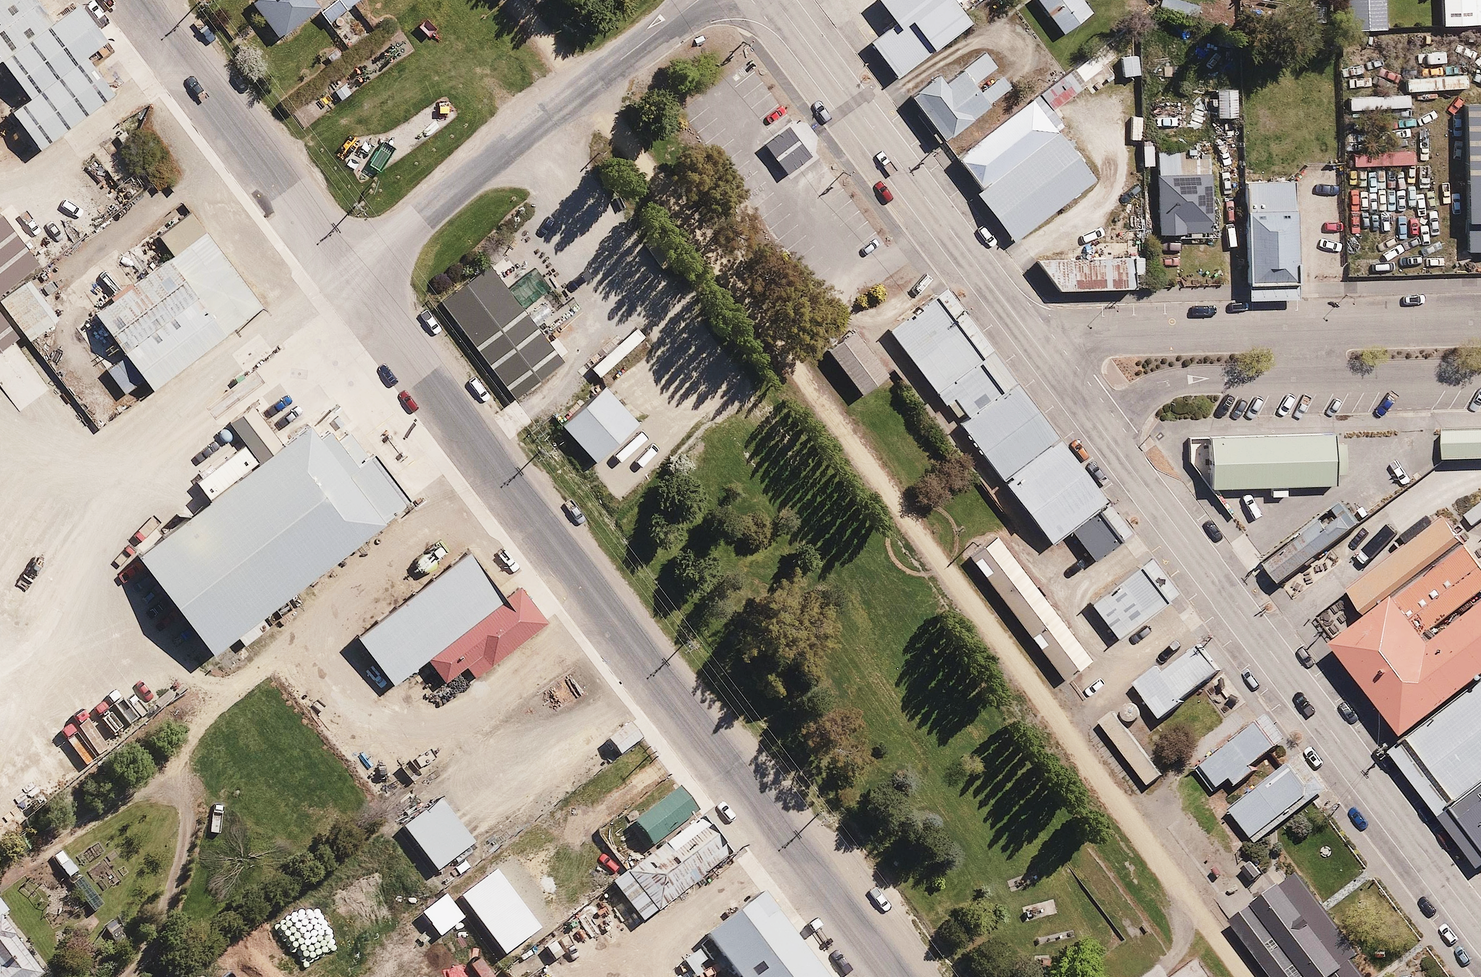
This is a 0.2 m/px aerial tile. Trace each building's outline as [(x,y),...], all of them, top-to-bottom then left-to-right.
[(52,0),(0,0),(0,74),(11,66),(40,102),(20,117),(52,157),(129,96),(52,0)] [(313,0),(254,0),(250,3),(278,37),(318,5),(313,0)] [(317,13),(328,26),(358,0),(332,0),(317,13)] [(960,0),(862,0),(849,11),(911,89),(985,31),(960,0)] [(1089,0),(1053,0),(1043,8),(1074,46),(1105,21),(1089,0)] [(1349,30),(1386,29),(1385,0),(1348,0),(1349,30)] [(1440,26),(1475,25),(1475,0),(1440,0),(1440,26)] [(374,29),(360,13),(336,33),(351,50),(374,29)] [(1103,43),(1071,69),(1084,85),(1117,58),(1103,43)] [(1137,55),(1121,56),(1122,75),(1139,74),(1137,55)] [(1008,105),(973,62),(922,103),(956,146),(1008,105)] [(1236,88),(1214,89),(1215,117),(1236,117),(1236,88)] [(1071,138),(1045,104),(964,169),(990,202),(1071,138)] [(1468,105),(1472,253),(1480,252),(1480,104),(1468,105)] [(816,157),(792,124),(764,146),(788,178),(816,157)] [(1071,138),(990,202),(1028,251),(1110,186),(1071,138)] [(1221,179),(1175,181),(1177,242),(1222,240),(1221,179)] [(1298,183),(1245,185),(1249,299),(1302,297),(1298,183)] [(0,219),(0,303),(28,341),(57,319),(24,275),(35,266),(0,219)] [(1115,236),(1081,237),(1081,254),(1036,255),(1064,287),(1141,285),(1140,267),(1147,267),(1147,251),(1115,252),(1115,236)] [(274,312),(215,237),(106,324),(165,398),(274,312)] [(579,308),(537,270),(503,307),(551,351),(573,327),(567,322),(579,308)] [(1017,383),(948,296),(894,338),(962,425),(1017,383)] [(16,335),(0,313),(0,347),(16,335)] [(857,327),(827,351),(862,395),(892,371),(857,327)] [(556,361),(533,341),(510,367),(526,381),(531,374),(538,381),(556,361)] [(1108,502),(1017,383),(962,425),(1053,544),(1108,502)] [(637,422),(602,384),(560,422),(595,461),(637,422)] [(389,526),(310,426),(143,556),(223,657),(389,526)] [(1441,428),(1442,457),(1480,456),(1480,427),(1441,428)] [(1340,437),(1212,438),(1213,487),(1341,486),(1340,437)] [(1133,533),(1112,505),(1075,533),(1096,561),(1133,533)] [(1359,540),(1342,519),(1274,573),(1291,594),(1359,540)] [(1459,526),(1364,601),(1377,617),(1343,644),(1420,741),(1480,693),(1480,555),(1459,526)] [(1107,660),(1012,540),(985,561),(1081,680),(1107,660)] [(515,601),(478,553),(363,643),(401,690),(434,664),(515,601)] [(1177,606),(1147,569),(1101,606),(1130,642),(1177,606)] [(546,639),(515,601),(434,664),(454,689),(475,673),(486,686),(546,639)] [(1233,682),(1210,653),(1179,677),(1176,673),(1153,691),(1180,724),(1233,682)] [(1420,741),(1473,807),(1480,801),(1480,693),(1420,741)] [(1115,706),(1098,720),(1149,787),(1165,775),(1126,723),(1133,724),(1140,720),(1143,712),(1139,704),(1133,701),(1126,702),(1121,707),(1120,714),(1115,706)] [(640,741),(626,724),(606,741),(620,758),(640,741)] [(1292,751),(1272,725),(1214,770),(1235,796),(1292,751)] [(1322,795),(1304,772),(1243,820),(1261,843),(1322,795)] [(663,851),(704,819),(685,796),(644,828),(663,851)] [(470,848),(430,798),(395,826),(436,876),(470,848)] [(739,864),(704,819),(663,851),(621,884),(655,929),(739,864)] [(1304,871),(1236,921),(1277,976),(1369,976),(1358,961),(1366,955),(1331,907),(1304,871)] [(765,892),(709,934),(742,976),(831,976),(765,892)] [(43,974),(0,920),(0,976),(39,976),(43,974)]
